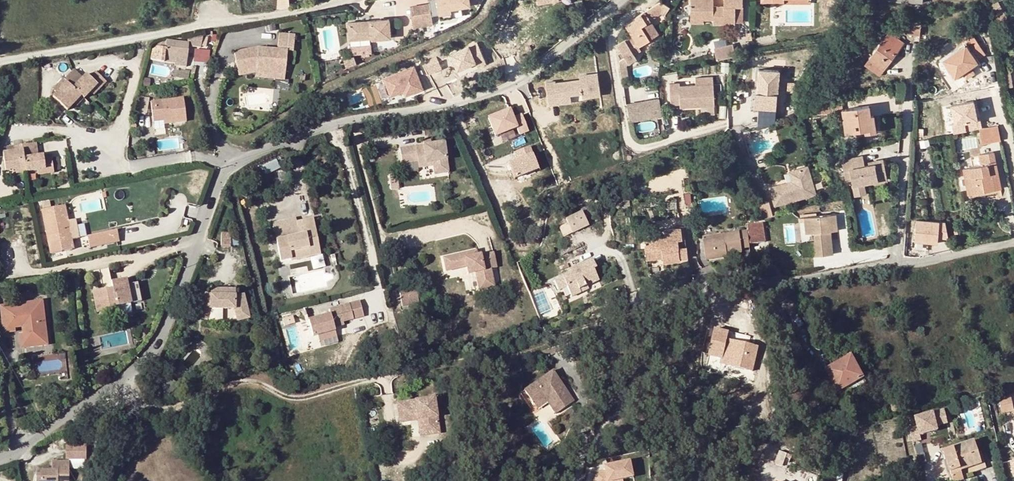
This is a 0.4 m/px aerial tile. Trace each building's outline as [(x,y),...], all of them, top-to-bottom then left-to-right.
[(277,9),(288,7),(288,0),(277,0),(277,9)] [(702,20),(712,20),(712,24),(735,24),(735,7),(742,7),(741,0),(723,0),(723,6),(713,6),(713,0),(689,0),(689,16),(703,16),(702,20)] [(666,15),(672,6),(661,1),(650,9),(653,14),(649,17),(650,19),(660,12),(666,15)] [(998,1),(990,5),(995,15),(1003,10),(998,1)] [(416,5),(406,7),(408,15),(418,13),(416,5)] [(983,5),(977,8),(981,16),(987,13),(983,5)] [(653,14),(650,9),(636,18),(636,20),(626,27),(639,47),(659,33),(650,19),(649,17),(653,14)] [(418,13),(408,15),(410,25),(420,23),(418,13)] [(386,20),(346,23),(347,41),(371,39),(371,40),(388,39),(386,20)] [(905,34),(921,33),(921,20),(905,20),(905,34)] [(876,28),(869,33),(874,39),(880,35),(876,28)] [(278,32),(278,48),(295,48),(295,32),(278,32)] [(888,32),(870,58),(885,69),(904,43),(888,32)] [(212,34),(190,39),(192,50),(214,44),(212,34)] [(966,44),(976,59),(987,52),(973,34),(963,40),(966,44)] [(618,46),(626,59),(620,63),(621,67),(627,66),(629,65),(638,59),(635,55),(642,51),(639,47),(633,37),(618,46)] [(966,44),(963,40),(957,45),(960,49),(966,44)] [(179,52),(180,42),(166,41),(165,50),(179,52)] [(459,74),(487,62),(478,41),(450,53),(459,74)] [(179,52),(165,50),(164,57),(186,59),(188,43),(180,42),(179,52)] [(732,43),(715,47),(718,59),(734,55),(732,43)] [(960,49),(943,60),(954,78),(978,62),(976,59),(966,44),(960,49)] [(210,62),(210,49),(194,49),(194,62),(210,62)] [(283,51),(275,51),(274,55),(265,54),(265,50),(256,49),(245,51),(240,72),(253,69),(252,73),(282,75),(282,73),(283,51)] [(235,72),(240,72),(245,51),(232,54),(235,72)] [(887,71),(885,69),(870,58),(865,65),(883,77),(887,71)] [(383,77),(391,99),(424,88),(416,65),(383,77)] [(627,66),(621,67),(623,80),(629,79),(627,66)] [(779,70),(759,68),(758,93),(756,92),(755,108),(776,110),(779,70)] [(86,75),(83,79),(80,81),(77,78),(80,76),(73,70),(63,79),(81,97),(84,99),(86,97),(91,78),(86,75)] [(548,103),(602,98),(599,71),(580,73),(581,78),(546,81),(548,103)] [(86,97),(91,92),(97,86),(100,89),(106,83),(96,72),(91,76),(91,78),(86,97)] [(281,81),(282,75),(252,73),(252,78),(281,81)] [(81,97),(63,79),(57,85),(61,89),(56,93),(52,97),(67,111),(74,104),(81,97)] [(680,82),(670,83),(672,104),(681,103),(681,107),(715,105),(714,83),(680,85),(680,82)] [(94,96),(100,89),(97,86),(91,92),(94,96)] [(77,106),(84,99),(81,97),(74,104),(77,106)] [(659,99),(627,104),(629,121),(662,117),(659,99)] [(833,110),(832,102),(832,99),(817,100),(818,113),(833,112),(833,110)] [(954,132),(980,129),(976,100),(950,103),(954,132)] [(841,101),(832,102),(833,110),(842,108),(841,101)] [(183,102),(151,105),(154,128),(186,125),(183,102)] [(863,117),(870,116),(869,106),(842,110),(845,133),(864,130),(863,117)] [(510,109),(486,115),(494,143),(529,134),(523,113),(512,116),(510,109)] [(874,115),(870,116),(863,117),(864,130),(865,133),(876,132),(874,115)] [(998,125),(979,129),(982,144),(1001,140),(998,125)] [(27,173),(39,171),(46,170),(47,175),(55,174),(54,159),(46,160),(45,156),(40,157),(36,157),(35,152),(39,152),(38,143),(15,146),(16,151),(4,153),(7,172),(17,170),(27,169),(27,173)] [(423,146),(400,149),(402,164),(418,162),(418,165),(433,163),(433,166),(434,175),(448,173),(444,143),(431,145),(423,146)] [(982,166),(964,169),(968,189),(977,187),(978,193),(995,189),(992,176),(998,175),(993,152),(980,155),(982,166)] [(851,178),(852,186),(863,184),(887,179),(883,159),(873,162),(874,164),(869,165),(864,166),(862,156),(841,161),(845,179),(851,178)] [(263,165),(267,173),(282,167),(278,158),(263,165)] [(792,181),(770,188),(775,206),(816,194),(808,166),(794,170),(797,180),(792,181)] [(1001,188),(998,175),(992,176),(995,189),(1001,188)] [(863,184),(852,186),(855,197),(866,194),(863,184)] [(766,217),(773,215),(770,201),(763,203),(766,217)] [(48,243),(50,255),(72,251),(70,241),(66,242),(63,228),(67,228),(63,206),(42,210),(46,231),(48,230),(51,243),(48,243)] [(827,215),(805,218),(807,234),(814,233),(815,241),(811,242),(813,257),(835,255),(832,231),(829,231),(827,215)] [(837,215),(827,215),(829,231),(832,231),(839,230),(837,215)] [(290,261),(311,256),(308,245),(317,243),(312,220),(296,223),(299,236),(276,241),(280,261),(289,259),(290,261)] [(577,228),(579,236),(590,232),(588,225),(577,228)] [(766,226),(755,228),(757,242),(767,241),(766,226)] [(936,227),(922,226),(922,228),(921,234),(909,233),(906,256),(914,257),(915,246),(934,247),(936,227)] [(117,231),(107,232),(109,243),(119,242),(117,231)] [(88,248),(109,243),(107,232),(86,236),(88,248)] [(724,239),(702,243),(706,261),(727,257),(727,254),(741,252),(741,249),(749,248),(747,232),(723,235),(724,239)] [(227,234),(218,235),(218,248),(228,247),(227,234)] [(646,254),(678,244),(678,240),(666,241),(666,236),(654,237),(655,240),(645,241),(646,254)] [(321,255),(317,243),(308,245),(311,256),(321,255)] [(662,254),(663,258),(663,264),(681,261),(680,259),(688,258),(686,247),(679,248),(678,244),(646,254),(646,260),(657,258),(657,255),(662,254)] [(471,252),(444,259),(447,272),(467,267),(469,274),(476,272),(480,290),(495,286),(491,269),(497,268),(493,253),(481,256),(481,255),(472,257),(471,252)] [(579,289),(587,286),(598,281),(589,261),(568,270),(570,273),(554,281),(559,292),(566,289),(570,298),(580,293),(579,289)] [(94,291),(98,312),(114,309),(114,308),(131,304),(126,279),(111,282),(113,289),(108,291),(107,288),(94,291)] [(399,292),(401,308),(419,304),(417,289),(399,292)] [(203,292),(199,309),(211,312),(235,311),(238,323),(250,320),(248,309),(244,295),(237,296),(236,291),(211,291),(211,294),(203,292)] [(0,305),(0,308),(3,333),(15,332),(15,325),(24,324),(25,333),(19,334),(20,344),(23,346),(23,348),(38,346),(37,339),(47,338),(45,321),(42,322),(40,304),(36,301),(28,302),(29,307),(22,307),(22,305),(18,306),(18,304),(0,305)] [(350,304),(331,310),(336,327),(345,325),(345,322),(354,319),(350,304)] [(211,312),(199,309),(197,318),(208,321),(211,312)] [(309,317),(316,341),(336,335),(330,311),(309,317)] [(273,333),(269,318),(261,321),(266,336),(273,333)] [(714,329),(708,355),(722,358),(721,364),(752,372),(758,348),(727,341),(728,332),(714,329)] [(273,333),(266,336),(268,343),(275,341),(273,333)] [(123,340),(125,359),(134,357),(133,340),(123,340)] [(722,358),(708,355),(704,370),(718,374),(721,364),(722,358)] [(826,370),(838,392),(863,378),(851,356),(826,370)] [(573,401),(562,386),(559,388),(555,382),(558,380),(552,371),(523,392),(533,406),(545,399),(547,402),(555,414),(573,401)] [(863,378),(838,392),(841,396),(866,382),(863,378)] [(1002,413),(1013,410),(1011,396),(999,399),(1002,413)] [(434,397),(407,401),(409,417),(418,415),(419,420),(423,419),(425,435),(440,433),(434,397)] [(535,410),(547,402),(545,399),(533,406),(535,410)] [(407,401),(397,403),(400,422),(419,420),(418,415),(409,417),(407,401)] [(913,416),(915,425),(907,426),(910,440),(919,439),(918,434),(935,430),(934,426),(946,423),(943,409),(913,416)] [(83,432),(63,435),(66,449),(85,446),(83,432)] [(973,442),(943,451),(951,476),(961,473),(960,470),(980,464),(973,442)] [(63,480),(61,472),(72,471),(69,451),(51,454),(52,464),(39,467),(41,480),(63,480)] [(786,455),(780,452),(776,464),(788,469),(791,460),(785,458),(786,455)] [(631,462),(605,467),(606,472),(597,474),(595,480),(617,480),(634,477),(631,462)] [(61,472),(63,480),(74,478),(72,471),(61,472)]
